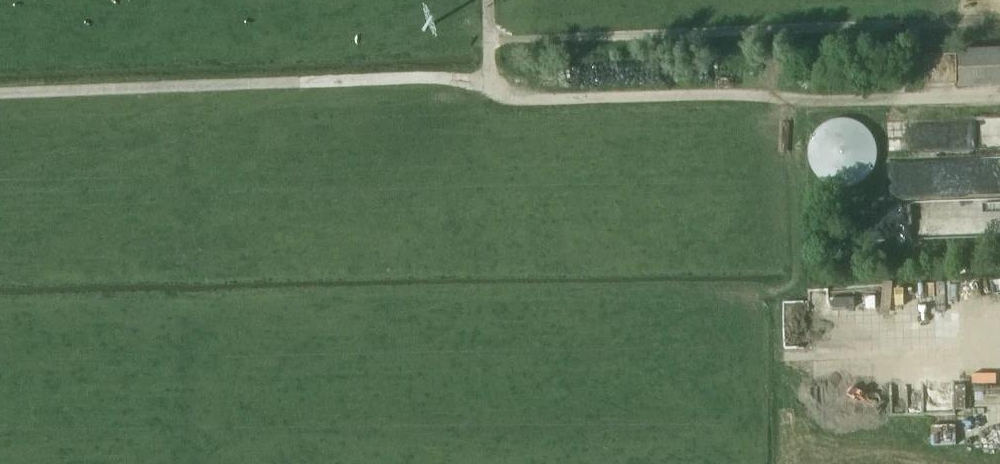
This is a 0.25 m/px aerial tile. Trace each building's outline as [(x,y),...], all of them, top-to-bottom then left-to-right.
[(952,86),(999,85),(999,47),(951,48),(952,86)] [(871,154),(872,149),(871,143),(869,136),(866,129),(862,124),(855,119),(850,117),(844,115),(837,114),(831,115),(825,117),(820,119),(813,124),(810,128),(806,135),(804,140),(803,147),(804,153),(805,160),(808,166),(813,172),(819,177),(825,180),(831,182),(837,183),(844,182),(850,180),(856,177),(862,173),(866,168),(869,161),(871,154)] [(914,126),(915,155),(996,153),(998,198),(999,198),(999,124),(914,126)]
